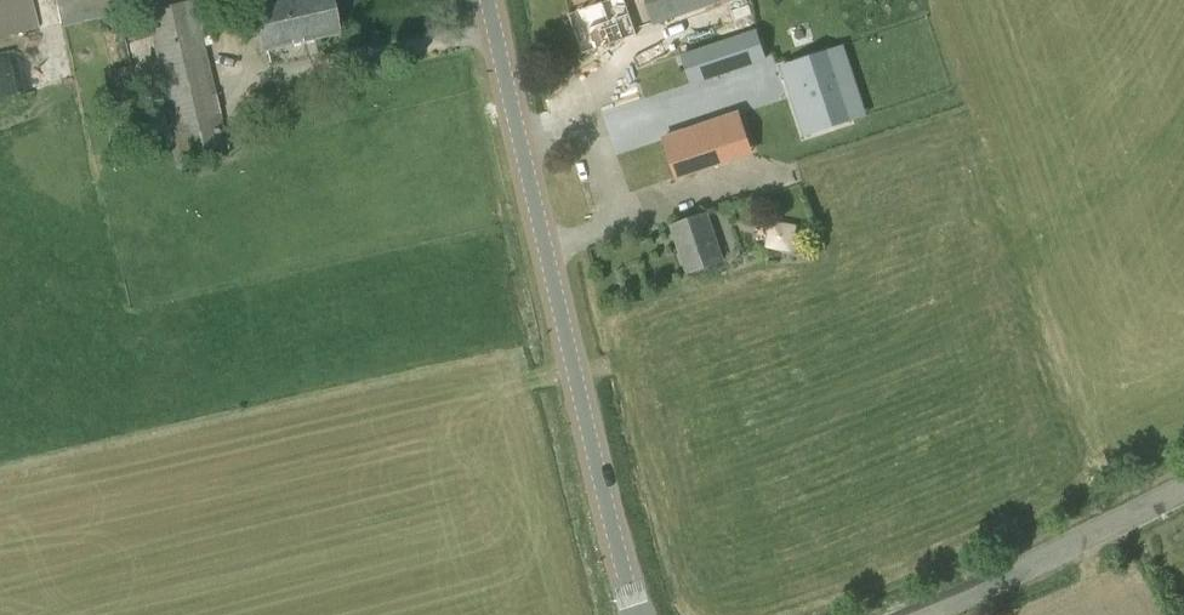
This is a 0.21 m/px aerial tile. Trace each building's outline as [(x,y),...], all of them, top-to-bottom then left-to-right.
[(43,24),(37,0),(0,0),(0,34),(43,24)] [(167,0),(56,0),(62,25),(167,0)] [(228,149),(200,28),(234,20),(229,0),(193,0),(145,11),(180,160),(228,149)] [(338,31),(331,0),(257,0),(250,2),(261,49),(338,31)] [(637,35),(625,0),(604,0),(568,13),(583,55),(637,35)] [(654,26),(730,0),(645,0),(654,26)] [(733,45),(684,61),(693,88),(742,71),(733,45)] [(37,81),(22,46),(0,56),(0,96),(37,81)] [(796,77),(785,81),(806,141),(852,124),(827,56),(793,68),(796,77)] [(719,122),(663,141),(677,180),(732,161),(719,122)] [(765,200),(767,241),(795,239),(793,198),(765,200)] [(688,274),(723,262),(706,214),(671,226),(688,274)]
